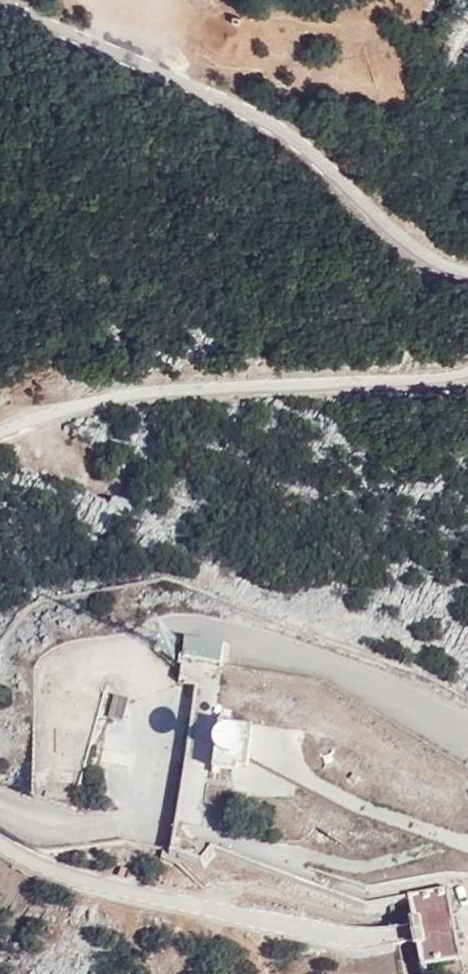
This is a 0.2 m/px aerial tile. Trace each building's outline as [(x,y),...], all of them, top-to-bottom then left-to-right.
[(122,723),(127,698),(112,695),(108,720),(122,723)] [(103,733),(99,755),(130,760),(134,738),(103,733)] [(201,807),(202,787),(195,787),(198,737),(184,736),(180,806),(201,807)]
